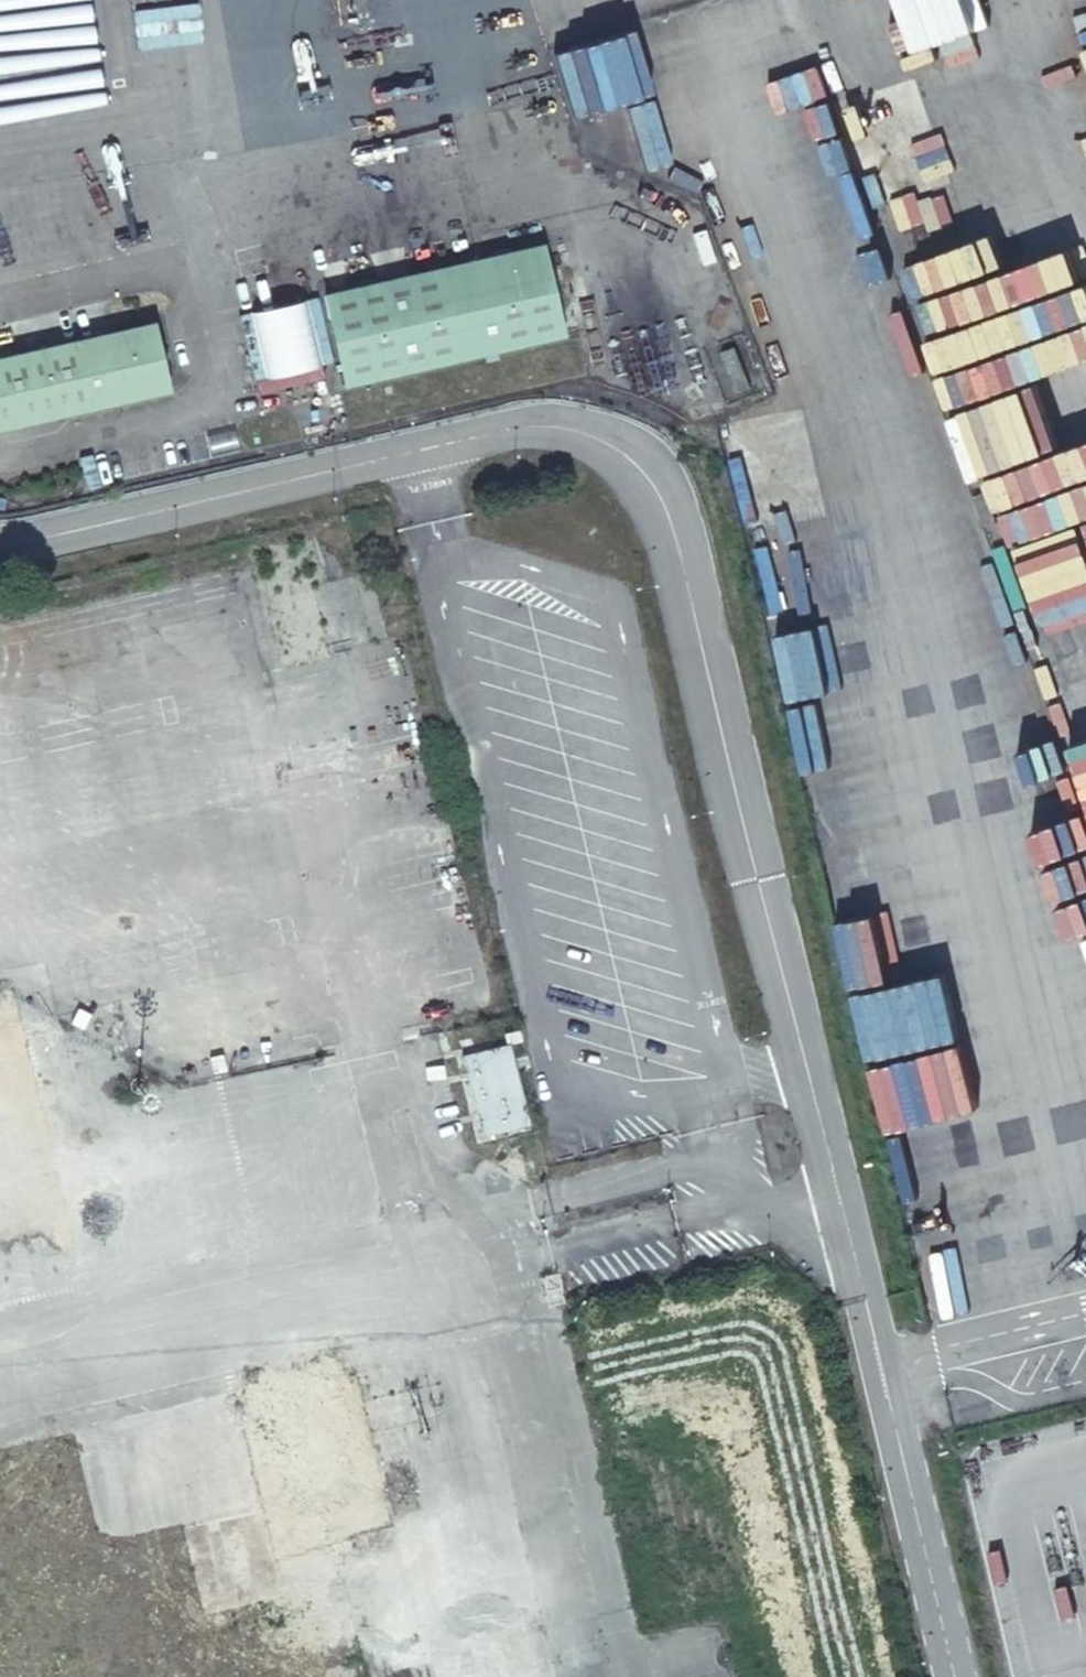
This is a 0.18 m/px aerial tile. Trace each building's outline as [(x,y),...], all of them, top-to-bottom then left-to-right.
[(803,147),(839,135),(819,73),(782,86),(803,147)] [(525,242),(312,298),(338,397),(551,340),(525,242)] [(0,358),(0,394),(8,392),(16,423),(168,388),(153,322),(0,358)] [(16,423),(8,392),(0,394),(0,427),(16,423)] [(234,430),(208,436),(212,452),(238,446),(234,430)] [(313,654),(265,662),(268,677),(330,666),(324,633),(310,635),(313,654)] [(125,797),(188,784),(177,730),(115,742),(125,797)] [(509,1045),(461,1056),(481,1137),(529,1126),(509,1045)] [(358,1485),(408,1474),(400,1436),(350,1447),(358,1485)]
